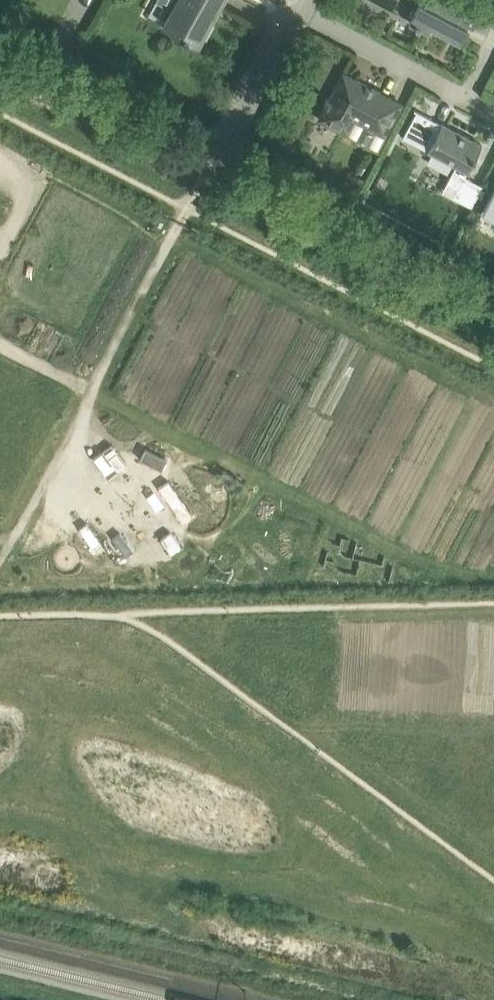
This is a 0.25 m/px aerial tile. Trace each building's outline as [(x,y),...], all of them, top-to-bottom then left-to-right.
[(220,0),(177,0),(164,24),(183,34),(182,36),(187,39),(188,37),(197,42),(220,0)] [(428,31),(430,28),(460,43),(469,27),(466,25),(480,0),(417,0),(420,2),(409,21),(416,24),(415,26),(419,28),(420,27),(428,31)] [(326,103),(321,114),(341,124),(339,129),(347,133),(354,119),(384,135),(401,103),(343,72),(329,99),(327,98),(324,102),(326,103)] [(455,165),(453,170),(446,182),(457,188),(452,196),(471,206),(482,185),(464,176),(481,144),(442,123),(441,123),(414,109),(413,110),(416,111),(402,137),(403,138),(405,135),(428,148),(427,150),(455,165)] [(363,183),(352,178),(347,188),(357,194),(363,183)] [(484,208),(482,212),(486,215),(493,219),(493,189),(484,208)] [(166,459),(145,448),(140,459),(161,470),(166,459)] [(102,450),(93,458),(108,477),(117,470),(102,450)] [(192,514),(168,480),(158,487),(182,521),(192,514)] [(93,547),(101,542),(87,522),(79,528),(93,547)] [(180,546),(170,531),(160,538),(171,552),(180,546)] [(133,550),(120,532),(112,538),(125,556),(133,550)]
